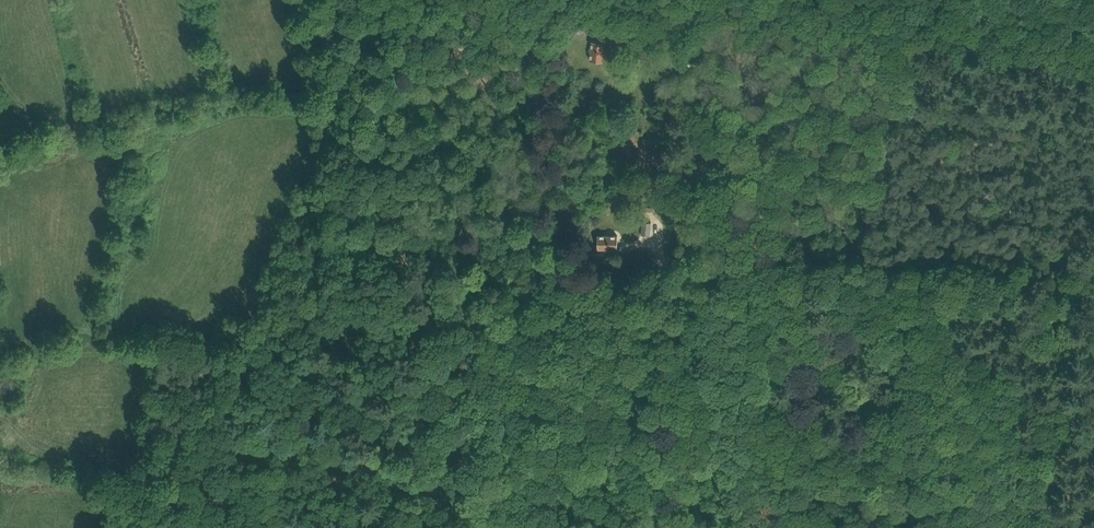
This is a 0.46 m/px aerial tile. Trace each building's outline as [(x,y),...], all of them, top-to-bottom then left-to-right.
[(608,13),(599,13),(598,26),(607,27),(608,13)] [(589,51),(590,43),(580,41),(579,50),(589,51)] [(592,41),(592,49),(591,60),(604,61),(605,42),(592,41)] [(643,221),(641,235),(650,236),(651,222),(643,221)] [(618,249),(618,235),(598,235),(598,248),(618,249)]
